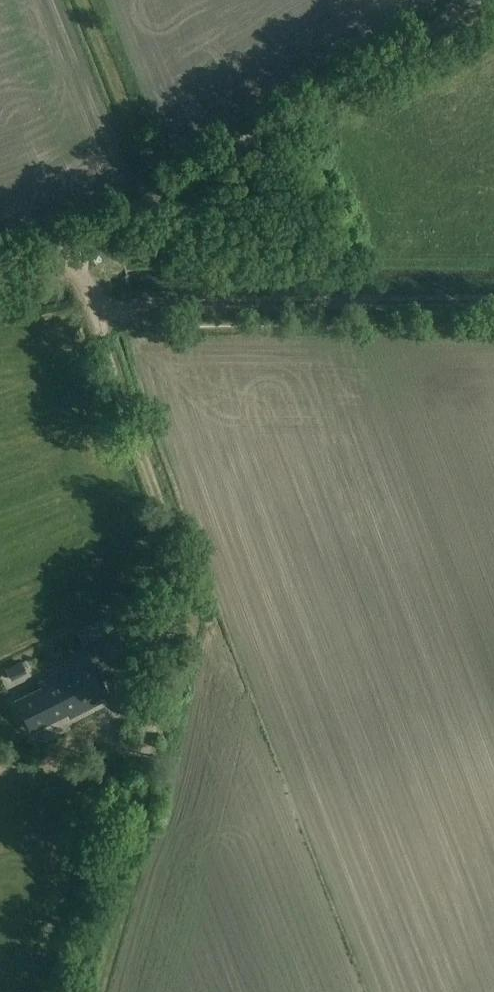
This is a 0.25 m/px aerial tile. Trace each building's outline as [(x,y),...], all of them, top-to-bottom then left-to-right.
[(109,697),(98,674),(90,659),(39,684),(42,690),(17,703),(31,730),(33,729),(39,741),(73,724),(70,717),(109,697)]
